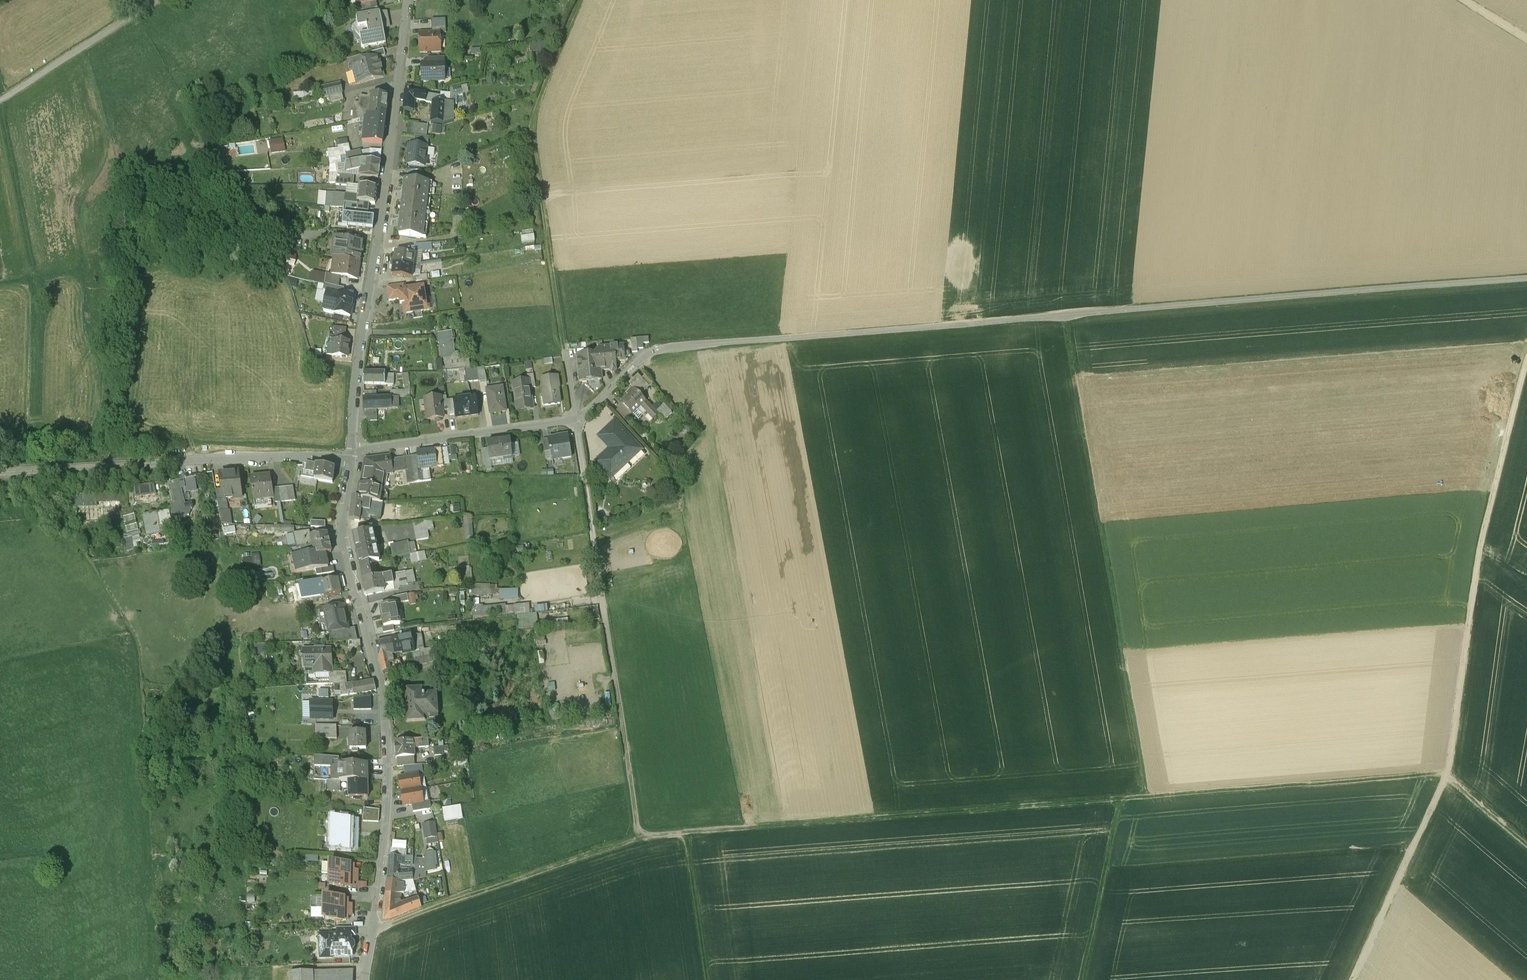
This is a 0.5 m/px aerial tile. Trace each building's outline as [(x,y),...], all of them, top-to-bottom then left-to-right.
[(376,1),(358,4),(360,11),(377,7),(376,1)] [(386,11),(356,17),(357,22),(352,26),(360,36),(362,46),(386,42),(383,26),(388,25),(386,11)] [(432,33),(420,34),(421,52),(426,52),(427,53),(430,53),(431,52),(440,51),(439,33),(432,33)] [(532,44),(533,52),(548,50),(547,42),(532,44)] [(384,49),(367,53),(368,59),(378,56),(379,57),(386,55),(384,49)] [(368,59),(352,64),(350,67),(350,69),(354,71),(355,71),(358,83),(384,76),(382,70),(382,69),(381,63),(380,63),(379,57),(378,56),(368,59)] [(427,64),(423,64),(422,65),(422,71),(423,72),(424,81),(445,81),(444,63),(427,64)] [(339,83),(322,87),(325,98),(328,97),(342,93),(339,83)] [(461,87),(451,90),(451,103),(453,104),(452,97),(463,94),(461,87)] [(414,93),(405,92),(404,110),(413,111),(413,110),(414,100),(414,93)] [(342,93),(328,97),(330,103),(343,100),(342,93)] [(434,97),(414,93),(414,100),(426,102),(433,103),(433,102),(434,102),(434,99),(434,97)] [(388,96),(368,94),(367,97),(360,96),(360,103),(355,103),(352,121),(361,120),(367,118),(368,114),(375,115),(376,113),(386,114),(388,96)] [(463,94),(452,97),(453,104),(465,100),(463,94)] [(426,102),(414,100),(413,110),(425,111),(426,102)] [(434,102),(433,102),(433,103),(431,123),(444,124),(454,121),(453,104),(451,103),(445,103),(434,102)] [(375,115),(368,114),(367,118),(367,123),(365,123),(363,141),(382,144),(386,114),(376,113),(375,115)] [(423,121),(403,119),(401,134),(415,136),(420,136),(423,121)] [(420,136),(415,136),(414,145),(427,147),(428,147),(429,137),(420,136)] [(347,139),(336,141),(337,147),(348,145),(347,139)] [(273,155),(289,153),(286,140),(271,143),(273,155)] [(414,145),(409,145),(407,164),(424,166),(425,165),(427,163),(427,159),(426,156),(427,147),(414,145)] [(380,162),(362,161),(362,168),(361,177),(378,178),(380,162)] [(356,162),(348,164),(347,169),(347,171),(355,169),(356,162)] [(428,182),(406,180),(399,235),(422,238),(428,182)] [(377,188),(360,186),(358,197),(358,202),(375,204),(377,188)] [(352,196),(345,195),(344,204),(351,205),(352,196)] [(351,205),(344,204),(343,214),(355,216),(357,216),(358,205),(357,205),(351,205)] [(355,216),(343,214),(342,226),(354,227),(355,216)] [(357,216),(355,216),(354,227),(372,229),(374,218),(357,216)] [(533,230),(522,232),(523,237),(522,237),(522,244),(534,242),(533,230)] [(356,240),(335,237),(332,259),(334,259),(360,263),(363,240),(356,239),(356,240)] [(431,243),(418,245),(419,252),(422,251),(432,250),(431,243)] [(415,252),(402,251),(402,253),(395,252),(393,264),(413,267),(420,263),(422,251),(419,252),(415,252)] [(334,259),(331,276),(358,279),(360,263),(334,259)] [(413,267),(393,264),(392,276),(412,278),(412,277),(415,277),(420,276),(421,269),(420,263),(413,267)] [(313,280),(327,280),(328,271),(313,271),(313,280)] [(403,284),(387,287),(389,301),(399,299),(400,304),(404,304),(406,313),(429,309),(427,297),(425,298),(423,288),(404,291),(403,284)] [(344,289),(325,285),(324,292),(327,293),(327,292),(337,294),(342,295),(344,289)] [(342,295),(337,294),(327,292),(327,293),(323,311),(350,316),(354,297),(342,295)] [(452,331),(441,333),(442,340),(439,340),(441,354),(444,354),(455,353),(452,331)] [(344,341),(333,340),(331,356),(347,358),(349,341),(344,341)] [(599,354),(576,356),(579,382),(588,381),(601,379),(600,372),(610,370),(610,372),(613,373),(615,373),(617,369),(616,361),(625,361),(624,345),(602,347),(602,349),(598,350),(599,354)] [(455,353),(444,354),(445,367),(446,371),(465,370),(464,363),(469,362),(468,351),(455,353)] [(484,367),(477,368),(480,382),(486,381),(484,367)] [(385,373),(363,373),(363,384),(385,384),(385,375),(385,373)] [(533,374),(526,375),(528,382),(530,388),(535,387),(533,374)] [(653,384),(645,375),(641,379),(640,380),(648,388),(653,384)] [(558,376),(542,378),(546,405),(560,404),(557,385),(559,385),(558,376)] [(637,376),(629,384),(633,388),(627,394),(629,396),(621,404),(623,405),(632,414),(640,406),(653,419),(659,414),(665,420),(672,413),(663,405),(660,408),(659,406),(656,406),(653,409),(640,396),(648,388),(640,380),(641,379),(637,376)] [(601,379),(588,381),(588,386),(596,392),(602,386),(601,379)] [(528,382),(514,384),(518,410),(533,407),(530,388),(528,382)] [(502,388),(487,390),(490,414),(506,411),(502,388)] [(409,390),(390,391),(391,398),(397,397),(397,398),(409,397),(409,390)] [(446,396),(440,397),(442,412),(448,411),(446,396)] [(391,398),(364,399),(365,410),(366,410),(377,410),(397,408),(397,398),(397,397),(391,398)] [(440,397),(425,399),(428,420),(443,418),(442,412),(440,397)] [(475,397),(453,400),(456,418),(478,415),(475,397)] [(623,405),(616,411),(625,421),(632,414),(623,405)] [(377,410),(366,410),(366,422),(377,421),(377,410)] [(626,434),(615,422),(604,432),(615,444),(596,463),(610,478),(641,449),(629,437),(630,436),(629,435),(629,434),(628,434),(627,433),(626,434)] [(556,438),(548,439),(550,451),(551,451),(552,457),(562,456),(562,459),(571,457),(568,435),(556,437),(556,438)] [(509,439),(488,443),(489,451),(490,460),(512,456),(509,439)] [(445,446),(446,464),(452,463),(452,455),(458,455),(457,446),(445,446)] [(441,449),(417,452),(418,456),(419,470),(420,469),(443,467),(441,449)] [(489,451),(482,452),(484,470),(491,469),(490,460),(489,451)] [(391,456),(370,458),(371,463),(364,464),(361,484),(382,488),(385,474),(393,473),(391,456)] [(412,456),(405,457),(407,472),(414,471),(412,456)] [(418,456),(412,456),(414,471),(414,473),(421,472),(420,469),(419,470),(418,456)] [(311,467),(304,468),(302,480),(309,481),(310,474),(311,467)] [(335,469),(317,467),(316,475),(315,481),(332,484),(335,469)] [(414,471),(407,472),(409,484),(415,483),(414,473),(414,471)] [(421,472),(414,473),(415,483),(423,482),(421,472)] [(238,477),(221,480),(223,506),(233,505),(232,495),(240,494),(238,477)] [(270,478),(251,481),(255,504),(274,501),(270,478)] [(194,483),(188,483),(188,482),(187,481),(183,482),(184,486),(186,493),(185,493),(186,497),(196,496),(194,483)] [(379,502),(382,488),(361,484),(360,484),(357,499),(371,501),(379,502)] [(154,486),(140,489),(140,488),(134,489),(136,500),(157,497),(156,493),(156,494),(154,486)] [(186,511),(182,494),(185,493),(186,493),(184,486),(177,487),(169,489),(175,512),(173,512),(175,523),(180,522),(190,521),(193,513),(192,509),(186,511)] [(126,493),(70,497),(71,504),(72,504),(73,511),(76,512),(76,509),(97,507),(97,503),(121,502),(121,505),(127,505),(126,493)] [(357,499),(353,498),(350,520),(354,520),(359,521),(360,520),(360,515),(364,515),(365,510),(369,511),(371,501),(357,499)] [(379,502),(371,501),(369,511),(381,512),(382,506),(383,503),(379,502)] [(131,512),(123,513),(129,538),(133,537),(134,545),(139,544),(131,512)] [(169,514),(144,518),(148,537),(158,535),(164,534),(164,536),(173,536),(169,514)] [(431,538),(430,527),(435,526),(434,518),(416,520),(418,539),(431,538)] [(367,519),(360,520),(359,521),(354,520),(355,529),(368,527),(367,519)] [(408,524),(411,541),(418,540),(415,522),(408,524)] [(353,535),(356,550),(376,546),(373,531),(353,535)] [(327,536),(312,540),(311,536),(305,537),(305,536),(294,539),(298,552),(301,552),(313,549),(329,545),(327,536)] [(129,538),(124,539),(125,542),(120,543),(121,546),(125,545),(127,552),(135,550),(134,545),(133,537),(129,538)] [(408,543),(390,547),(393,558),(411,555),(408,543)] [(313,549),(315,555),(316,558),(325,555),(331,554),(329,545),(313,549)] [(376,546),(356,550),(359,566),(370,563),(379,561),(376,546)] [(316,558),(315,555),(294,560),(297,576),(316,572),(328,569),(325,555),(316,558)] [(262,568),(260,558),(254,559),(255,563),(247,564),(248,570),(262,568)] [(370,563),(359,566),(363,581),(374,579),(370,563)] [(328,569),(316,572),(317,577),(335,573),(333,568),(328,569)] [(398,574),(391,575),(393,582),(393,587),(401,585),(400,582),(398,574)] [(391,575),(381,577),(383,584),(393,582),(391,575)] [(374,579),(363,581),(366,596),(384,592),(383,584),(381,577),(374,579)] [(338,581),(321,585),(323,593),(313,595),(314,601),(341,595),(338,581)] [(497,594),(497,583),(474,584),(474,595),(497,594)] [(311,587),(300,589),(303,603),(314,601),(313,595),(311,587)] [(407,595),(392,598),(393,605),(396,604),(396,605),(409,602),(407,595)] [(393,605),(380,607),(384,627),(393,625),(399,624),(396,605),(396,604),(393,605)] [(529,612),(528,604),(518,606),(519,614),(529,612)] [(343,607),(324,611),(329,634),(348,630),(348,629),(343,607)] [(384,627),(382,627),(383,633),(394,631),(393,625),(384,627)] [(348,630),(329,634),(331,643),(348,641),(357,641),(354,628),(348,629),(348,630)] [(411,637),(391,640),(395,654),(403,652),(403,654),(414,652),(413,647),(411,637)] [(395,654),(391,640),(384,642),(387,656),(379,658),(379,659),(383,673),(402,669),(400,660),(393,662),(392,655),(395,654)] [(384,642),(376,644),(379,658),(387,656),(384,642)] [(330,650),(304,653),(306,671),(320,670),(321,676),(329,675),(332,675),(332,674),(330,650)] [(421,658),(415,660),(416,665),(433,661),(432,656),(421,658)] [(345,673),(332,674),(332,675),(329,675),(330,686),(334,685),(347,684),(345,673)] [(374,682),(354,685),(354,690),(355,694),(376,690),(374,682)] [(334,685),(330,686),(318,687),(319,701),(329,701),(329,695),(335,695),(334,685)] [(423,689),(404,691),(405,703),(404,703),(405,710),(406,710),(407,722),(426,720),(425,718),(434,717),(433,708),(437,707),(436,691),(424,692),(423,689)] [(311,705),(311,722),(333,721),(332,704),(311,705)] [(335,727),(316,727),(316,741),(336,740),(335,727)] [(365,732),(349,733),(349,749),(366,749),(365,732)] [(413,742),(395,743),(396,759),(414,757),(413,748),(413,742)] [(447,746),(433,748),(434,756),(443,755),(442,751),(448,751),(447,746)] [(336,759),(315,758),(315,769),(339,768),(339,765),(336,765),(336,759)] [(367,764),(339,765),(339,768),(339,782),(348,782),(367,781),(367,764)] [(418,774),(403,777),(400,780),(402,792),(420,788),(418,774)] [(367,781),(348,782),(349,797),(368,797),(367,781)] [(339,782),(327,782),(328,793),(340,792),(340,782),(339,782)] [(420,788),(402,792),(404,802),(407,805),(411,805),(423,802),(420,788)] [(423,802),(411,805),(412,812),(430,809),(429,801),(423,802)] [(445,806),(446,821),(466,818),(464,803),(445,806)] [(379,810),(363,808),(363,821),(378,822),(379,810)] [(357,820),(333,819),(332,849),(356,850),(357,820)] [(435,823),(423,825),(425,839),(437,837),(435,823)] [(400,858),(390,857),(389,865),(399,866),(400,858)] [(344,864),(338,864),(338,865),(331,865),(331,876),(357,877),(357,871),(353,871),(353,865),(344,865),(344,864)] [(399,869),(389,868),(388,880),(396,881),(398,881),(399,869)] [(402,869),(399,869),(398,881),(402,881),(413,880),(412,871),(409,871),(402,872),(402,869)] [(357,877),(331,876),(330,887),(337,887),(337,888),(343,888),(343,887),(352,887),(353,883),(357,883),(357,877)] [(396,881),(388,880),(387,894),(395,895),(398,881),(396,881)] [(395,895),(387,894),(384,921),(391,920),(411,912),(408,902),(401,904),(400,900),(400,894),(395,895)] [(340,898),(334,898),(334,899),(325,899),(324,910),(351,911),(351,904),(347,904),(347,899),(340,899),(340,898)] [(418,899),(408,902),(411,912),(420,908),(418,899)] [(351,911),(324,910),(324,921),(335,922),(335,923),(340,923),(341,922),(346,922),(347,917),(350,917),(351,911)] [(356,928),(338,929),(338,936),(351,936),(351,937),(356,936),(356,928)] [(332,936),(322,936),(323,943),(322,943),(320,946),(320,951),(322,953),(325,953),(325,960),(333,960),(333,959),(350,957),(350,951),(352,951),(355,948),(355,945),(353,942),(351,942),(351,937),(351,936),(338,936),(338,939),(332,939),(332,936)] [(313,975),(314,979),(353,979),(354,972),(313,975)]
